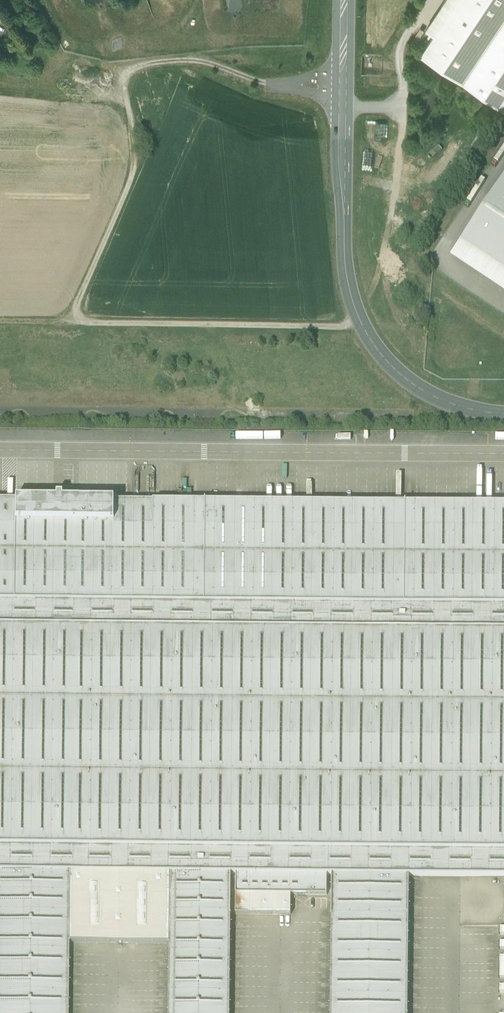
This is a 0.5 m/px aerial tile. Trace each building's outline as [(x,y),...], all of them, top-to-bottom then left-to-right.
[(421,55),(462,83),(503,20),(503,0),(457,0),(421,55)] [(462,83),(503,110),(503,20),(462,83)] [(461,242),(503,271),(503,177),(461,242)] [(60,502),(60,498),(54,498),(54,502),(0,501),(0,872),(69,872),(170,873),(231,874),(236,874),(236,894),(235,914),(291,914),(291,895),(327,895),(327,875),(332,875),(409,876),(503,877),(503,506),(60,502)] [(0,872),(0,1012),(68,1012),(68,942),(69,872),(0,872)] [(170,873),(69,872),(68,942),(169,943),(170,873)] [(170,873),(169,943),(168,1012),(230,1012),(231,874),(170,873)] [(332,875),(330,1012),(407,1012),(409,876),(332,875)]
